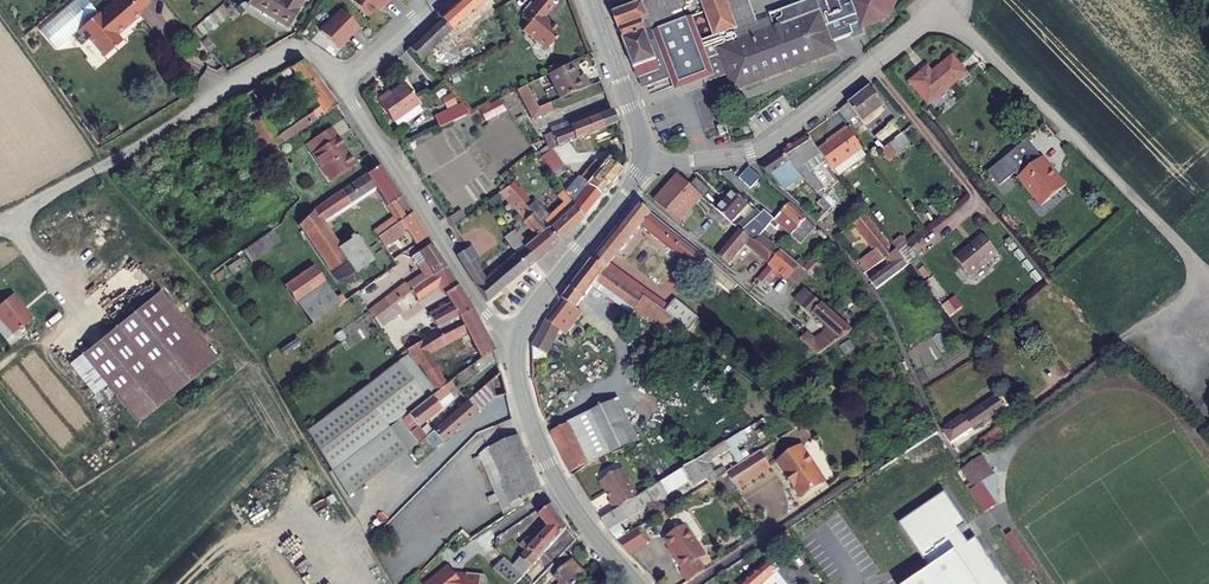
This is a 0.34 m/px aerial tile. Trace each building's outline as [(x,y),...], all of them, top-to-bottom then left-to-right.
[(86,0),(72,0),(41,27),(57,46),(76,30),(97,12),(86,0)] [(76,30),(84,40),(90,35),(107,55),(122,42),(116,34),(139,15),(137,12),(149,2),(148,0),(114,0),(98,14),(97,12),(76,30)] [(246,7),(285,30),(299,4),(293,0),(277,0),(250,0),(246,7)] [(367,15),(379,0),(349,0),(367,15)] [(429,29),(440,41),(484,0),(460,0),(429,29)] [(517,16),(524,23),(518,29),(541,50),(557,32),(541,18),(552,6),(545,0),(533,0),(517,16)] [(637,83),(642,81),(657,75),(655,68),(653,63),(654,63),(644,34),(671,24),(668,16),(678,12),(676,6),(674,0),(654,0),(612,16),(631,71),(633,71),(637,83)] [(710,38),(711,41),(713,40),(717,52),(737,44),(733,33),(734,33),(722,0),(696,0),(710,38)] [(849,1),(737,44),(717,52),(721,61),(733,95),(835,56),(828,41),(849,33),(848,31),(858,27),(860,32),(888,21),(898,0),(850,0),(849,1)] [(734,33),(733,33),(737,44),(849,1),(850,0),(822,0),(734,33)] [(233,12),(230,16),(238,20),(246,7),(243,6),(241,6),(238,7),(235,9),(233,12)] [(354,35),(360,26),(341,11),(322,34),(341,49),(353,34),(354,35)] [(671,24),(644,34),(654,63),(653,63),(655,68),(657,75),(642,81),(646,91),(669,83),(672,91),(702,80),(708,78),(709,77),(710,76),(710,75),(710,74),(707,66),(721,61),(717,52),(713,40),(711,41),(710,38),(696,43),(688,18),(671,24)] [(858,27),(848,31),(849,33),(851,38),(861,35),(860,32),(858,27)] [(429,29),(421,37),(432,48),(440,41),(429,29)] [(421,37),(409,48),(420,60),(432,48),(421,37)] [(918,79),(909,86),(926,108),(964,77),(951,61),(930,78),(922,84),(918,79)] [(240,98),(234,102),(245,118),(267,154),(316,119),(335,106),(302,62),(290,68),(296,76),(312,98),(304,104),(307,109),(277,129),(258,100),(289,81),(282,72),(243,96),(242,95),(239,97),(240,98)] [(569,62),(547,73),(558,98),(589,85),(584,75),(576,78),(569,62)] [(216,84),(219,71),(205,67),(201,80),(216,84)] [(296,76),(290,68),(282,72),(289,81),(296,76)] [(926,72),(918,79),(922,84),(930,78),(926,72)] [(535,107),(523,85),(513,90),(529,117),(551,109),(548,102),(535,107)] [(867,92),(836,115),(845,128),(855,122),(859,128),(881,112),(867,92)] [(377,100),(368,105),(382,130),(410,115),(398,93),(378,103),(377,100)] [(503,111),(495,99),(475,108),(482,122),(503,111)] [(245,118),(234,102),(225,106),(236,124),(245,118)] [(470,111),(462,102),(435,115),(440,126),(470,111)] [(335,106),(316,119),(325,132),(330,128),(344,118),(335,106)] [(596,116),(594,110),(547,125),(549,131),(541,135),(547,148),(553,143),(571,138),(612,125),(608,112),(596,116)] [(900,118),(874,139),(882,149),(878,153),(887,165),(905,150),(897,139),(910,130),(900,118)] [(720,130),(723,137),(730,134),(727,127),(720,130)] [(325,132),(305,145),(330,181),(355,165),(330,128),(325,132)] [(861,149),(846,129),(837,135),(838,137),(817,153),(824,161),(837,178),(859,162),(853,155),(861,149)] [(817,153),(805,137),(779,155),(793,174),(797,177),(816,196),(821,190),(808,172),(824,161),(817,153)] [(572,141),(571,138),(553,143),(569,170),(582,162),(570,142),(572,141)] [(1041,160),(1026,142),(987,174),(999,189),(1013,177),(1018,173),(1021,177),(1041,160)] [(867,156),(861,149),(853,155),(859,162),(867,156)] [(555,169),(543,151),(535,156),(551,180),(561,173),(557,167),(555,169)] [(779,155),(759,169),(773,184),(782,193),(797,177),(793,174),(779,155)] [(1021,177),(1016,181),(1032,200),(1035,198),(1042,207),(1066,188),(1057,177),(1054,179),(1050,174),(1052,172),(1042,160),(1041,160),(1021,177)] [(616,172),(605,163),(600,170),(595,166),(581,184),(584,189),(570,206),(578,219),(616,172)] [(409,216),(377,166),(311,212),(297,226),(338,284),(370,261),(353,236),(336,248),(319,224),(372,188),(391,216),(371,230),(377,238),(409,216)] [(748,171),(741,177),(749,187),(756,181),(748,171)] [(1013,177),(1016,181),(1021,177),(1018,173),(1013,177)] [(581,184),(576,177),(569,183),(572,187),(562,196),(570,206),(584,189),(581,184)] [(675,179),(651,207),(675,227),(699,199),(686,189),(675,179)] [(692,182),(686,189),(699,199),(704,193),(692,182)] [(527,211),(506,189),(498,195),(524,223),(523,224),(533,236),(528,240),(531,242),(522,249),(533,263),(555,244),(527,211)] [(562,196),(560,193),(556,195),(561,203),(546,218),(534,205),(527,211),(555,244),(580,221),(578,219),(570,206),(562,196)] [(730,194),(714,212),(730,226),(746,207),(730,194)] [(647,216),(635,206),(601,248),(614,258),(637,230),(694,276),(699,269),(720,287),(726,281),(704,262),(703,263),(647,218),(647,216)] [(812,232),(786,208),(772,222),(760,212),(758,215),(739,234),(747,241),(754,244),(759,237),(766,229),(774,236),(778,231),(787,239),(792,235),(802,243),(812,232)] [(758,215),(753,211),(735,230),(737,232),(739,234),(758,215)] [(458,213),(446,221),(451,229),(463,220),(458,213)] [(409,216),(377,238),(393,261),(400,256),(391,243),(404,234),(411,244),(408,246),(410,249),(424,239),(409,216)] [(862,217),(852,226),(874,251),(859,261),(861,264),(857,266),(865,274),(882,260),(883,261),(892,254),(893,253),(862,217)] [(273,231),(242,251),(250,263),(280,242),(273,231)] [(739,234),(737,232),(714,260),(725,269),(742,248),(764,267),(770,260),(768,258),(774,250),(759,237),(754,244),(747,241),(739,234)] [(522,249),(509,233),(502,238),(515,255),(484,281),(472,264),(477,260),(471,249),(455,259),(484,305),(533,263),(522,249)] [(981,238),(953,262),(970,280),(997,256),(981,238)] [(443,269),(428,245),(416,253),(423,264),(417,269),(421,275),(403,286),(390,295),(396,303),(396,302),(412,292),(443,269)] [(906,246),(897,253),(907,266),(916,259),(906,246)] [(601,248),(594,257),(607,267),(614,258),(601,248)] [(778,254),(774,250),(768,258),(770,260),(772,261),(778,254)] [(896,251),(893,253),(892,254),(896,259),(869,280),(876,289),(906,267),(907,266),(897,253),(896,251)] [(416,253),(409,258),(417,269),(423,264),(416,253)] [(806,276),(779,253),(778,254),(772,261),(770,260),(764,267),(784,284),(787,280),(796,288),(806,276)] [(607,267),(594,257),(590,263),(683,335),(685,336),(695,323),(672,305),(666,312),(607,267)] [(683,335),(590,263),(540,326),(529,347),(545,355),(552,343),(558,347),(580,318),(571,311),(593,283),(675,346),(683,335)] [(338,305),(312,268),(283,287),(309,325),(338,305)] [(450,280),(443,269),(412,292),(419,302),(438,288),(450,280)] [(456,289),(450,280),(438,288),(444,297),(456,289)] [(470,312),(456,289),(444,297),(450,307),(429,319),(436,331),(470,312)] [(161,290),(82,355),(107,386),(140,425),(219,360),(161,290)] [(804,291),(791,305),(808,321),(811,319),(823,331),(808,344),(804,340),(801,344),(816,358),(850,333),(804,291)] [(14,295),(0,306),(0,318),(14,335),(34,320),(14,295)] [(390,295),(373,308),(378,316),(396,303),(390,295)] [(951,316),(963,305),(954,295),(942,306),(951,316)] [(404,313),(396,302),(396,303),(378,316),(376,317),(384,328),(404,313)] [(345,315),(340,308),(311,328),(316,335),(345,315)] [(373,308),(367,312),(372,320),(376,317),(378,316),(373,308)] [(410,357),(434,396),(445,387),(440,378),(444,376),(440,369),(436,372),(427,357),(464,335),(476,357),(457,374),(459,377),(490,352),(470,312),(436,331),(438,334),(407,352),(410,357)] [(107,386),(82,355),(71,364),(96,395),(107,386)] [(434,396),(410,357),(305,432),(341,493),(415,444),(399,424),(434,396)] [(444,376),(440,378),(445,387),(447,386),(449,384),(444,376)] [(503,397),(497,376),(486,385),(463,405),(473,417),(491,401),(503,397)] [(434,396),(399,424),(415,444),(416,446),(423,440),(428,436),(423,430),(420,432),(418,429),(451,402),(447,397),(453,393),(447,386),(445,387),(434,396)] [(968,417),(945,433),(952,444),(982,423),(984,426),(1005,412),(994,396),(967,415),(968,417)] [(609,402),(546,436),(569,481),(588,465),(633,446),(609,402)] [(473,417),(463,405),(430,434),(439,446),(473,417)] [(1004,422),(997,427),(1003,434),(1010,429),(1004,422)] [(997,427),(980,440),(985,447),(1003,434),(997,427)] [(432,451),(439,446),(430,434),(428,436),(423,440),(432,451)] [(518,439),(486,451),(509,511),(514,509),(512,505),(539,494),(518,439)] [(798,450),(774,465),(783,479),(785,478),(793,489),(790,490),(797,501),(821,486),(798,450)] [(612,514),(598,523),(607,534),(615,529),(687,486),(691,493),(703,485),(698,477),(702,475),(700,471),(716,461),(712,453),(636,499),(612,514)] [(756,455),(722,476),(732,492),(766,471),(756,455)] [(982,455),(963,469),(971,483),(968,485),(985,513),(998,504),(996,477),(982,455)] [(606,504),(612,514),(636,499),(619,471),(597,485),(608,503),(606,504)] [(785,478),(783,479),(790,490),(793,489),(785,478)] [(919,583),(1004,583),(976,544),(969,549),(960,537),(967,531),(945,499),(899,531),(930,576),(919,583)] [(574,543),(565,532),(549,509),(536,517),(541,525),(518,550),(525,556),(511,570),(503,562),(492,573),(503,583),(526,583),(520,579),(543,556),(553,566),(561,557),(574,543)] [(504,515),(488,531),(495,539),(512,522),(504,515)] [(659,541),(680,572),(677,574),(683,583),(684,583),(700,573),(694,563),(702,558),(693,545),(696,543),(698,541),(699,538),(698,536),(689,523),(681,528),(681,527),(659,541)] [(615,529),(607,534),(615,545),(623,539),(615,529)] [(788,532),(773,542),(777,548),(792,538),(788,532)] [(623,539),(615,545),(628,559),(644,549),(633,533),(623,539)] [(447,567),(437,555),(420,572),(430,581),(447,567)] [(544,575),(553,583),(580,583),(584,580),(561,557),(553,566),(544,575)] [(770,579),(776,573),(769,565),(765,568),(763,566),(742,583),(763,583),(770,579)] [(447,567),(430,581),(426,583),(485,583),(485,582),(485,581),(485,580),(485,579),(484,578),(483,577),(482,577),(481,577),(465,575),(465,578),(454,576),(454,575),(447,567)]
